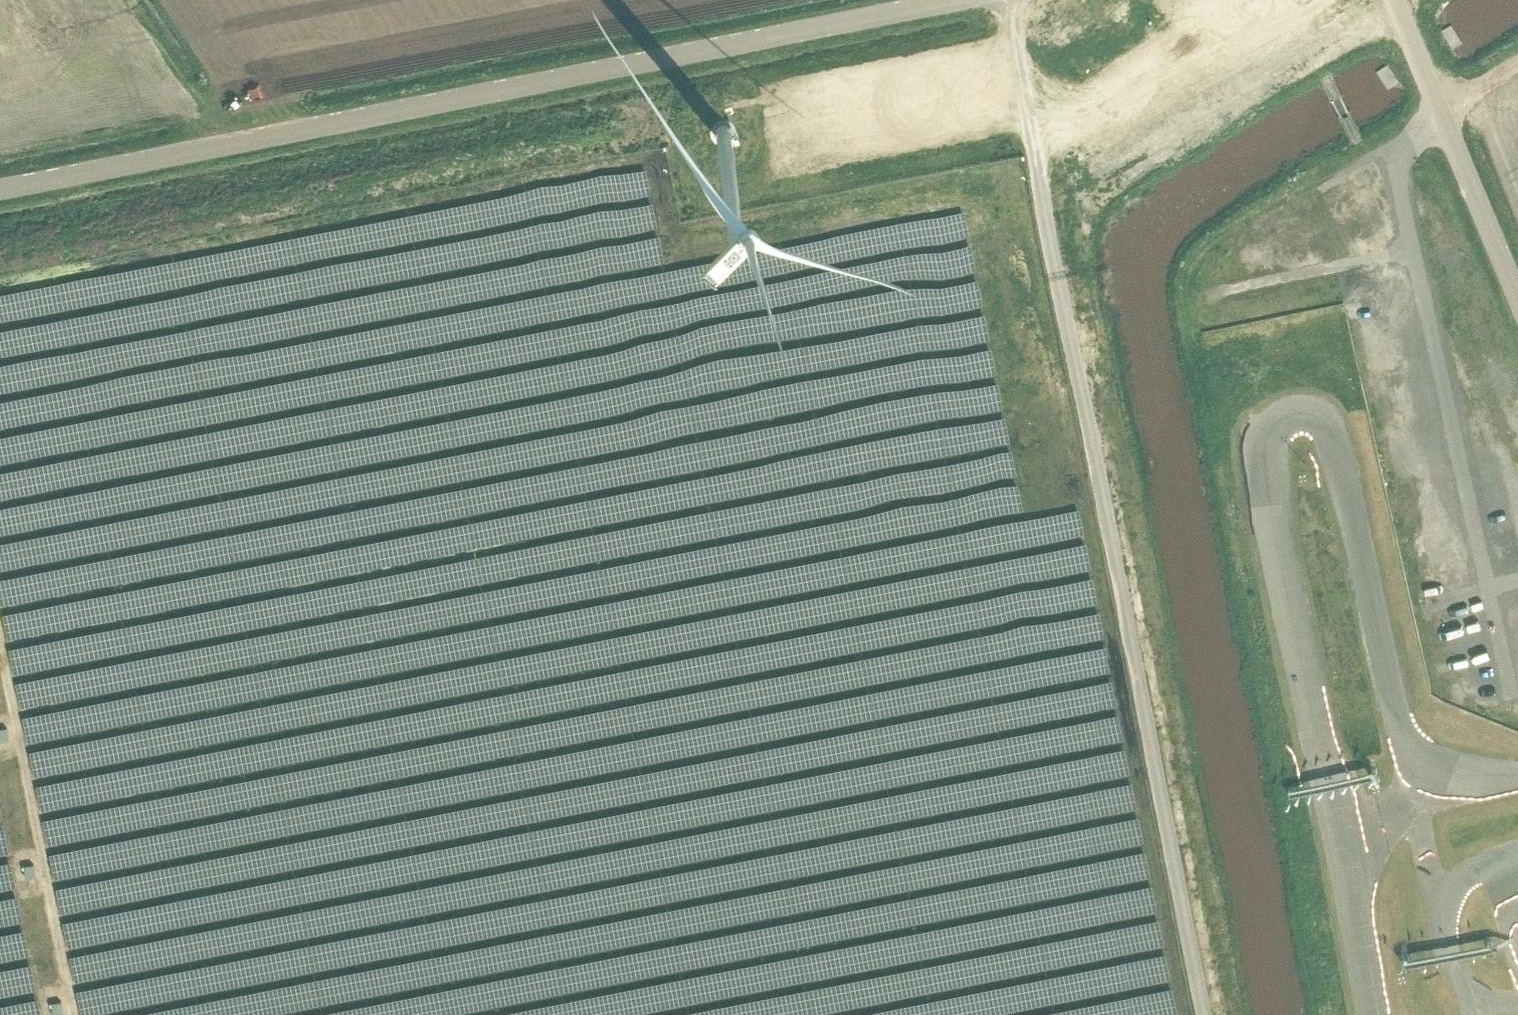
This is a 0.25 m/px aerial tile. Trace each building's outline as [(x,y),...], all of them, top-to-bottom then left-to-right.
[(731,129),(731,128),(731,127),(731,126),(731,125),(730,125),(730,124),(730,123),(729,123),(729,122),(728,122),(728,121),(727,121),(726,121),(726,120),(725,120),(724,120),(723,120),(722,120),(721,120),(720,120),(720,121),(719,121),(718,121),(718,122),(717,122),(717,123),(716,123),(716,124),(716,125),(715,126),(715,127),(715,128),(715,129),(715,130),(715,131),(716,131),(716,132),(716,133),(717,133),(717,134),(718,134),(718,135),(719,135),(720,135),(720,136),(721,136),(722,136),(723,136),(724,136),(725,136),(726,136),(726,135),(727,135),(728,135),(728,134),(729,134),(729,133),(730,133),(730,132),(730,131),(731,131),(731,130),(731,129)]
